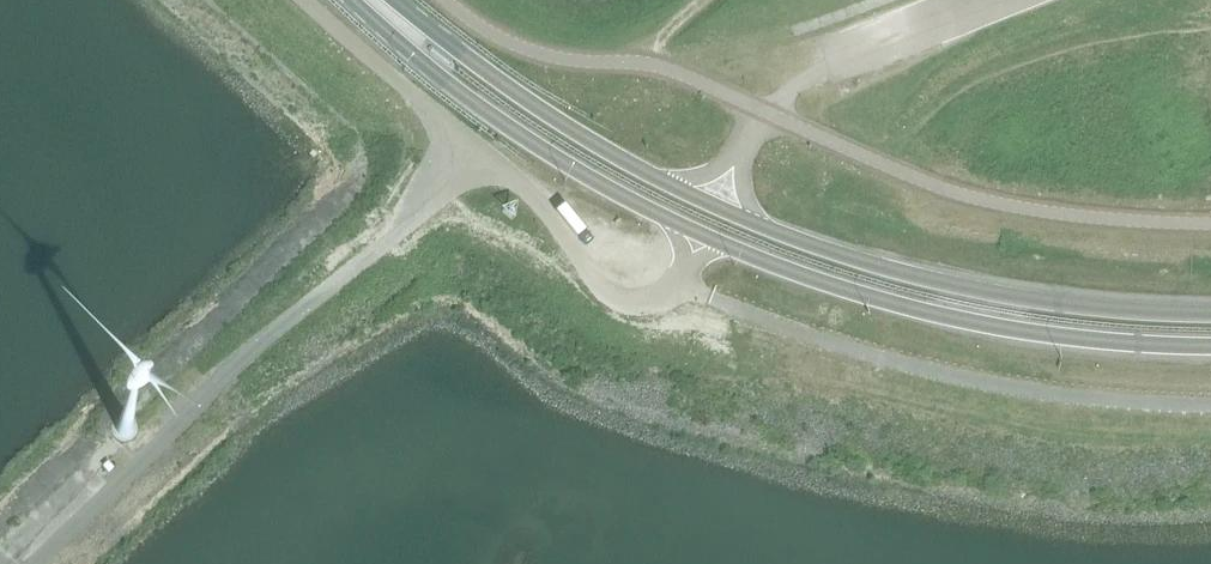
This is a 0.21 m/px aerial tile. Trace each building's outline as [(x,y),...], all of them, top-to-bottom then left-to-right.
[(118,433),(120,435),(122,436),(125,437),(127,437),(130,435),(132,434),(133,431),(134,429),(134,426),(133,423),(131,421),(129,420),(126,419),(123,420),(121,421),(119,423),(117,425),(117,427),(117,430),(118,433)]
